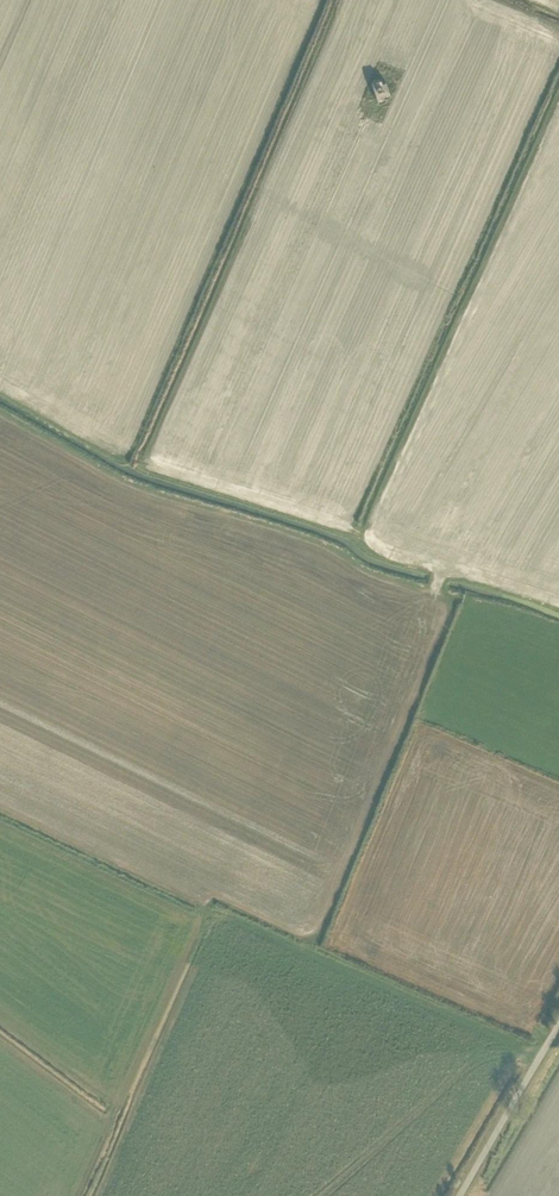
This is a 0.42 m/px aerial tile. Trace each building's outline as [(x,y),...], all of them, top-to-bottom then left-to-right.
[(381,79),(372,82),(379,105),(387,102),(386,99),(390,97),(386,82),(382,83),(381,79)]
